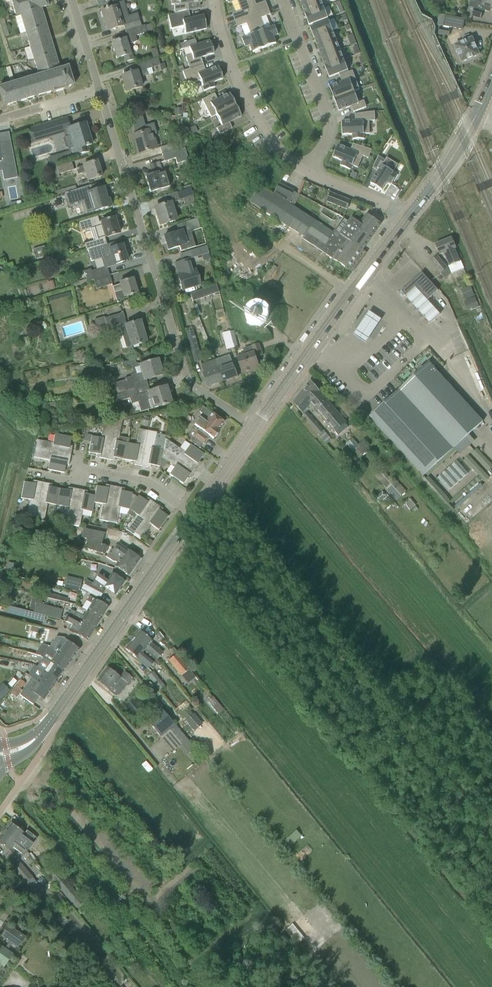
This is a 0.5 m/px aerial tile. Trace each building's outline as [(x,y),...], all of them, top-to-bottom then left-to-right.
[(20,14),(31,11),(28,0),(11,0),(16,15),(20,14)] [(31,11),(41,8),(48,6),(46,0),(28,0),(31,11)] [(188,10),(187,3),(201,2),(201,0),(179,0),(179,3),(174,4),(175,14),(188,10)] [(252,14),(246,0),(238,0),(242,10),(233,14),(235,20),(252,14)] [(252,14),(268,8),(266,1),(256,5),(255,0),(246,0),(252,14)] [(301,5),(305,14),(324,7),(323,7),(321,0),(314,0),(301,5)] [(481,4),(471,1),(469,6),(474,8),(472,16),(481,19),(483,10),(489,12),(490,9),(491,10),(491,0),(482,0),(481,4)] [(129,23),(122,1),(114,4),(115,7),(102,11),(107,30),(124,25),(126,31),(142,26),(140,20),(129,23)] [(305,14),(309,25),(328,18),(324,7),(305,14)] [(55,53),(50,38),(46,23),(41,8),(31,11),(20,14),(16,15),(17,18),(21,16),(25,29),(29,44),(34,59),(39,74),(51,71),(60,68),(55,53)] [(252,14),(265,48),(276,43),(273,36),(278,34),(275,25),(266,29),(261,18),(271,14),(268,8),(252,14)] [(188,10),(175,14),(168,15),(171,29),(183,26),(185,34),(206,29),(203,16),(190,19),(188,10)] [(252,14),(235,20),(238,27),(241,25),(246,37),(242,38),(245,47),(250,45),(253,52),(265,48),(252,14)] [(3,15),(0,16),(0,20),(5,36),(9,34),(3,15)] [(464,20),(445,16),(443,26),(462,29),(464,20)] [(310,28),(314,38),(333,31),(329,20),(310,28)] [(128,44),(137,41),(135,36),(146,33),(144,26),(142,26),(126,31),(128,38),(111,43),(116,58),(123,56),(125,62),(134,59),(132,52),(130,53),(128,44)] [(450,29),(440,27),(438,34),(449,36),(450,29)] [(318,48),(336,40),(333,31),(314,38),(314,39),(314,38),(318,48)] [(479,55),(472,38),(470,39),(468,35),(462,37),(464,41),(454,45),(461,62),(479,55)] [(189,47),(197,45),(195,39),(183,42),(185,48),(189,47)] [(321,57),(340,50),(336,40),(318,48),(321,57)] [(190,68),(202,64),(200,58),(213,53),(209,41),(197,45),(189,47),(191,55),(186,56),(187,61),(190,68)] [(325,66),(325,67),(344,59),(340,50),(321,57),(325,66)] [(139,71),(131,73),(121,76),(126,91),(141,87),(139,78),(148,75),(146,69),(160,65),(158,57),(137,63),(139,71)] [(344,59),(325,67),(329,77),(348,70),(344,59)] [(205,71),(202,64),(190,68),(182,71),(187,85),(200,80),(204,91),(215,87),(213,82),(222,79),(218,66),(205,71)] [(73,85),(68,66),(60,68),(51,71),(56,91),(65,89),(65,88),(73,85)] [(56,91),(51,71),(39,75),(33,76),(39,96),(52,92),(53,92),(56,91)] [(329,86),(334,99),(354,91),(360,89),(352,71),(340,76),(342,82),(329,86)] [(39,96),(33,76),(22,80),(16,81),(22,101),(39,96)] [(16,81),(0,86),(0,91),(4,106),(22,101),(16,81)] [(354,91),(334,99),(339,111),(351,106),(354,112),(366,107),(364,100),(359,102),(354,91)] [(216,114),(235,105),(229,93),(217,99),(214,93),(202,100),(211,117),(216,115),(216,114)] [(216,114),(216,115),(221,125),(216,128),(220,134),(232,128),(229,122),(241,116),(235,105),(216,114)] [(375,112),(355,114),(355,121),(342,121),(342,135),(352,134),(353,139),(364,139),(364,134),(369,134),(369,121),(375,121),(375,112)] [(142,117),(131,120),(135,134),(133,135),(139,153),(156,148),(152,135),(156,134),(153,124),(144,126),(142,117)] [(36,127),(39,137),(60,131),(57,121),(36,127)] [(65,147),(68,149),(70,157),(88,151),(86,145),(92,144),(85,123),(63,130),(64,136),(62,139),(65,147)] [(0,161),(4,180),(18,177),(11,141),(0,143),(0,162),(0,161)] [(187,147),(186,142),(180,144),(179,143),(172,145),(172,143),(160,147),(162,154),(185,147),(187,147)] [(353,144),(350,150),(338,145),(333,157),(342,161),(340,165),(351,170),(353,165),(358,168),(363,156),(368,158),(372,150),(353,144)] [(188,160),(185,147),(162,154),(164,161),(176,158),(177,163),(188,160)] [(378,172),(370,183),(382,190),(387,182),(391,184),(398,175),(382,165),(385,160),(378,156),(372,168),(378,172)] [(56,166),(52,167),(54,179),(60,177),(59,174),(74,169),(71,161),(56,166)] [(87,180),(92,179),(101,176),(97,161),(83,165),(83,166),(76,168),(77,174),(85,172),(87,180)] [(150,192),(160,189),(163,187),(170,185),(166,170),(162,171),(159,162),(149,165),(152,174),(145,176),(150,192)] [(274,193),(288,202),(294,191),(280,183),(274,193)] [(86,213),(101,209),(110,206),(108,206),(103,188),(92,191),(90,185),(65,193),(69,206),(83,202),(86,213)] [(261,186),(250,203),(304,238),(303,239),(340,264),(348,270),(349,269),(352,271),(353,272),(366,253),(362,250),(340,234),(335,230),(334,232),(270,192),(262,187),(261,186)] [(190,187),(175,192),(177,200),(193,196),(190,187)] [(347,210),(351,200),(330,192),(327,201),(347,210)] [(160,225),(170,222),(176,220),(170,203),(155,207),(160,225)] [(352,216),(349,221),(371,237),(381,224),(367,214),(361,222),(352,216)] [(94,240),(106,237),(119,233),(114,217),(101,221),(99,222),(97,216),(78,222),(81,232),(90,229),(94,240)] [(187,221),(190,231),(200,228),(197,218),(187,221)] [(362,250),(371,237),(349,221),(340,234),(362,250)] [(181,251),(188,249),(184,237),(186,236),(184,229),(164,236),(168,250),(179,246),(181,251)] [(444,253),(447,259),(450,266),(461,262),(455,248),(451,238),(436,244),(440,254),(444,253)] [(97,248),(94,240),(84,244),(86,251),(90,250),(97,248)] [(127,260),(122,245),(117,246),(115,242),(97,248),(90,250),(93,260),(103,257),(106,266),(91,271),(90,269),(84,271),(87,282),(93,280),(109,275),(107,268),(114,266),(114,264),(127,260)] [(209,253),(206,245),(189,251),(192,258),(209,253)] [(431,260),(444,276),(450,271),(437,256),(431,260)] [(196,268),(193,269),(190,258),(175,263),(178,271),(180,270),(181,275),(178,276),(182,289),(198,284),(200,283),(196,268)] [(417,309),(438,290),(422,272),(401,291),(417,309)] [(109,275),(93,280),(96,288),(112,284),(109,275)] [(137,293),(133,278),(119,282),(120,284),(112,286),(114,293),(122,290),(124,297),(137,293)] [(193,301),(219,292),(216,284),(190,294),(193,301)] [(467,311),(477,307),(470,285),(459,289),(467,311)] [(250,318),(250,319),(251,319),(252,320),(253,321),(254,321),(255,322),(256,322),(257,322),(258,322),(259,322),(260,321),(262,321),(262,320),(263,319),(264,319),(265,318),(265,317),(265,316),(265,314),(265,313),(265,312),(265,311),(265,310),(264,309),(263,308),(262,307),(261,306),(259,306),(258,305),(257,305),(256,305),(255,306),(254,306),(253,307),(252,307),(251,308),(250,309),(250,310),(249,311),(249,312),(249,313),(249,314),(249,315),(249,317),(250,318)] [(146,342),(140,321),(126,325),(124,319),(125,319),(123,313),(104,318),(107,328),(119,325),(122,336),(121,338),(124,348),(146,342)] [(354,338),(366,346),(381,323),(370,315),(354,338)] [(195,362),(200,361),(202,361),(193,330),(186,332),(195,362)] [(230,331),(223,333),(227,349),(234,348),(230,331)] [(257,358),(263,355),(258,343),(247,347),(249,354),(237,359),(238,362),(243,374),(260,368),(257,358)] [(238,376),(235,367),(233,362),(232,362),(230,355),(216,360),(223,381),(238,376)] [(118,395),(148,386),(146,380),(162,375),(158,359),(140,365),(142,373),(132,376),(132,377),(125,379),(126,381),(115,384),(118,395)] [(136,363),(135,359),(121,362),(123,369),(135,365),(136,363)] [(216,360),(202,365),(204,372),(203,372),(208,386),(223,381),(216,360)] [(423,476),(483,422),(429,362),(422,368),(422,376),(414,376),(369,416),(423,476)] [(310,402),(312,403),(322,394),(317,389),(310,380),(293,402),(302,412),(310,402)] [(171,402),(166,386),(149,391),(148,386),(129,391),(118,395),(116,395),(118,402),(130,398),(132,404),(142,400),(145,410),(153,407),(171,402)] [(333,408),(322,394),(312,403),(323,417),(333,408)] [(194,424),(199,428),(197,430),(192,435),(203,444),(209,436),(213,438),(219,431),(218,430),(224,422),(212,413),(203,407),(199,411),(208,418),(207,420),(203,417),(202,419),(200,417),(194,424)] [(343,421),(344,420),(333,408),(323,417),(335,431),(339,429),(344,431),(348,427),(343,421)] [(113,457),(124,459),(127,443),(119,442),(120,436),(119,436),(122,420),(113,421),(105,459),(112,460),(113,457)] [(105,459),(113,421),(104,423),(101,438),(92,436),(90,443),(88,452),(99,455),(99,458),(105,459)] [(141,466),(148,431),(140,430),(137,445),(127,443),(124,459),(135,462),(134,465),(141,466)] [(154,448),(157,433),(148,431),(141,466),(147,467),(148,464),(159,466),(161,457),(163,450),(154,448)] [(37,440),(35,448),(70,455),(72,449),(69,448),(71,437),(55,434),(53,443),(37,440)] [(197,463),(204,454),(191,445),(185,453),(165,438),(163,448),(196,471),(200,465),(197,463)] [(454,509),(482,487),(479,483),(488,476),(485,471),(491,466),(477,447),(463,458),(478,476),(447,501),(454,509)] [(69,462),(70,455),(35,448),(33,457),(49,460),(47,470),(64,473),(66,461),(69,462)] [(196,471),(163,448),(163,450),(161,457),(174,467),(169,474),(183,484),(189,474),(192,476),(196,471)] [(393,481),(383,470),(376,476),(386,487),(393,481)] [(27,516),(35,517),(42,482),(36,481),(35,484),(24,482),(20,498),(30,500),(27,516)] [(49,483),(42,482),(35,517),(44,519),(47,503),(55,505),(59,488),(48,486),(49,483)] [(96,486),(94,495),(94,503),(103,505),(99,520),(108,522),(115,486),(108,485),(108,488),(96,486)] [(115,486),(108,522),(115,523),(117,524),(120,508),(128,509),(134,496),(132,494),(132,493),(121,491),(121,488),(115,486)] [(70,491),(59,488),(55,505),(64,507),(61,523),(71,525),(78,489),(71,488),(70,491)] [(92,512),(94,503),(94,495),(84,493),(84,490),(78,489),(71,525),(78,526),(79,526),(80,526),(80,525),(83,511),(92,512)] [(127,527),(134,533),(155,503),(149,499),(148,502),(138,495),(137,497),(134,496),(128,509),(136,515),(127,527)] [(160,507),(155,503),(134,533),(142,538),(151,525),(159,530),(168,516),(159,510),(160,507)] [(101,544),(105,533),(83,528),(81,537),(89,540),(86,549),(104,555),(107,546),(101,544)] [(150,546),(153,542),(148,538),(145,543),(150,546)] [(115,566),(128,575),(129,574),(130,575),(141,559),(118,543),(112,552),(110,550),(106,557),(113,562),(115,562),(117,563),(115,566)] [(112,573),(108,580),(99,574),(92,583),(102,588),(103,587),(115,595),(116,593),(117,594),(120,590),(119,590),(124,581),(112,573)] [(78,590),(81,579),(66,575),(63,586),(78,590)] [(102,589),(102,588),(92,583),(86,580),(79,592),(85,595),(86,592),(91,594),(100,598),(104,590),(102,589)] [(87,610),(101,619),(108,606),(94,599),(89,596),(82,608),(87,610)] [(60,620),(62,611),(35,603),(33,613),(45,616),(60,620)] [(101,619),(87,610),(83,616),(70,610),(68,615),(67,615),(81,622),(94,630),(101,619)] [(45,616),(33,613),(29,612),(27,617),(44,622),(45,616)] [(94,630),(81,622),(67,615),(68,615),(66,614),(63,621),(71,625),(68,630),(87,641),(94,630)] [(152,641),(147,637),(140,631),(132,640),(144,650),(145,649),(157,659),(162,652),(151,642),(152,641)] [(58,637),(50,648),(52,649),(56,652),(62,657),(70,662),(72,660),(79,649),(71,643),(68,641),(63,638),(58,637)] [(157,659),(145,649),(144,650),(132,640),(125,648),(148,669),(157,659)] [(47,646),(40,656),(43,658),(45,659),(46,659),(64,671),(70,662),(62,657),(56,652),(52,649),(50,648),(47,646)] [(181,676),(189,670),(176,654),(178,653),(174,648),(170,651),(174,655),(168,660),(181,676)] [(43,658),(37,667),(43,672),(57,681),(58,680),(64,671),(46,659),(45,659),(43,658)] [(36,666),(29,676),(32,678),(37,681),(50,691),(51,690),(57,681),(43,672),(37,667),(36,666)] [(108,667),(96,681),(104,688),(109,692),(114,686),(121,692),(132,679),(125,673),(121,678),(115,674),(108,667)] [(165,686),(153,671),(148,675),(159,690),(165,686)] [(32,678),(20,695),(33,705),(38,697),(43,700),(50,691),(37,681),(32,678)] [(21,680),(11,694),(13,695),(18,699),(20,696),(18,695),(22,690),(20,689),(25,683),(21,680)] [(11,698),(6,695),(0,703),(0,713),(11,698)] [(224,709),(213,697),(208,701),(218,714),(224,709)] [(174,724),(160,707),(145,719),(160,736),(174,724)] [(191,730),(200,723),(192,713),(183,720),(191,730)] [(23,832),(11,823),(4,832),(25,849),(26,850),(36,837),(25,828),(23,832)] [(4,832),(0,837),(0,845),(4,848),(10,852),(14,847),(22,853),(25,849),(4,832)] [(13,868),(28,886),(32,882),(30,879),(31,878),(19,863),(13,868)] [(56,875),(46,864),(40,869),(53,884),(59,880),(55,876),(56,875)] [(62,879),(55,885),(72,905),(80,898),(62,879)] [(88,893),(82,898),(86,903),(92,898),(88,893)] [(296,944),(304,938),(291,923),(283,930),(296,944)] [(14,930),(7,940),(17,947),(24,937),(14,930)] [(5,962),(13,967),(18,960),(0,947),(0,963),(3,965),(5,962)]
